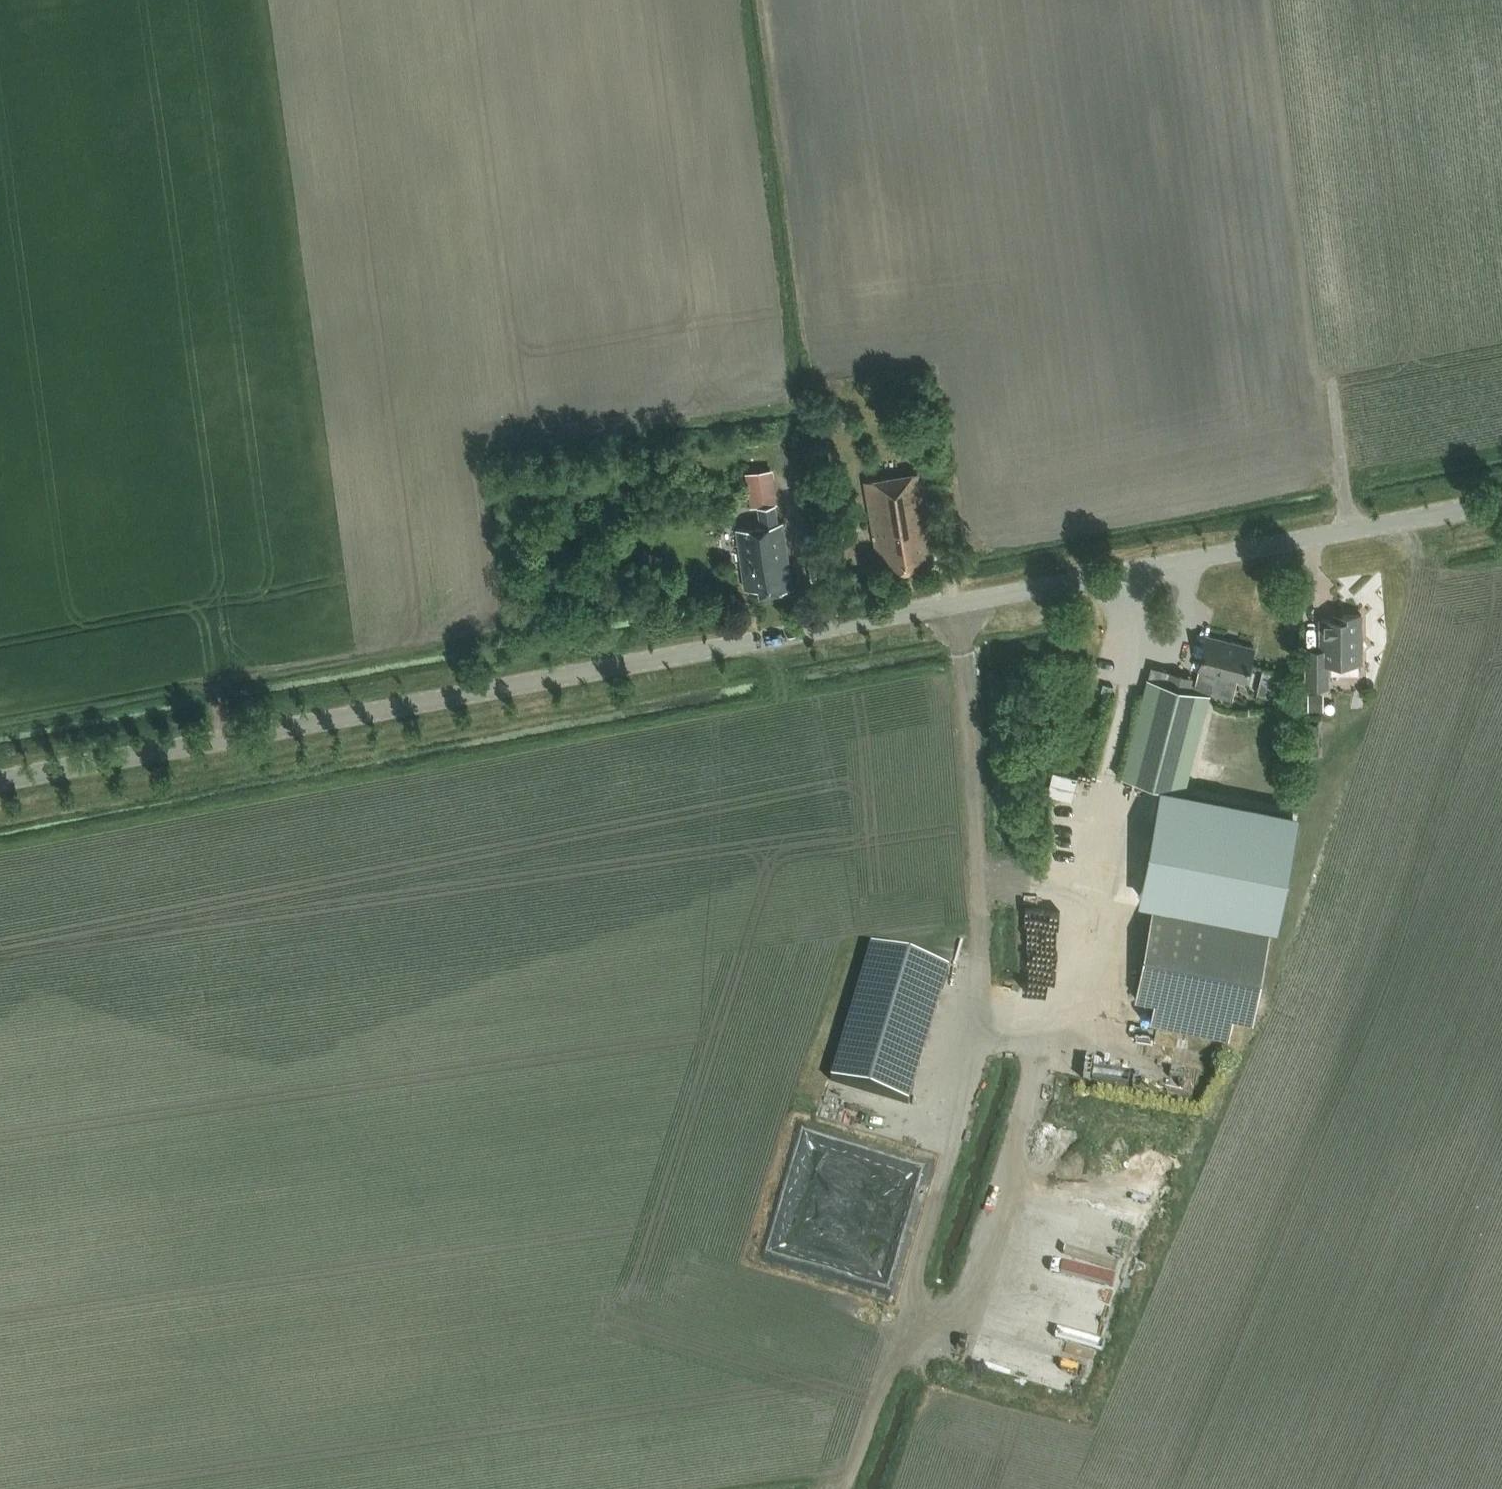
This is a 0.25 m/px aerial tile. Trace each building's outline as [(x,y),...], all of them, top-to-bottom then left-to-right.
[(777,503),(772,468),(745,471),(750,507),(757,506),(760,525),(737,528),(746,588),(760,586),(761,592),(793,587),(783,521),(779,522),(776,504),(777,503)] [(923,470),(865,480),(878,560),(889,559),(891,571),(927,565),(925,551),(936,549),(923,470)] [(1322,649),(1307,649),(1307,685),(1329,685),(1329,661),(1362,660),(1362,649),(1368,643),(1362,637),(1362,614),(1334,614),(1334,618),(1322,618),(1322,649)] [(1255,646),(1208,634),(1196,683),(1194,689),(1210,693),(1211,689),(1227,693),(1231,677),(1246,680),(1255,646)] [(1265,680),(1275,683),(1277,673),(1268,670),(1265,680)] [(1210,693),(1194,689),(1196,683),(1170,676),(1168,682),(1147,677),(1122,776),(1185,792),(1211,693),(1210,693)] [(1323,692),(1308,693),(1309,710),(1323,710),(1323,692)] [(1213,722),(1201,769),(1238,778),(1250,731),(1213,722)] [(1078,776),(1053,770),(1047,793),(1073,799),(1078,776)] [(1154,789),(1133,898),(1153,901),(1271,924),(1292,815),(1154,789)] [(1271,924),(1153,901),(1135,996),(1152,999),(1147,1023),(1226,1038),(1230,1015),(1253,1020),(1271,924)] [(831,1082),(911,1106),(951,971),(871,948),(831,1082)]
